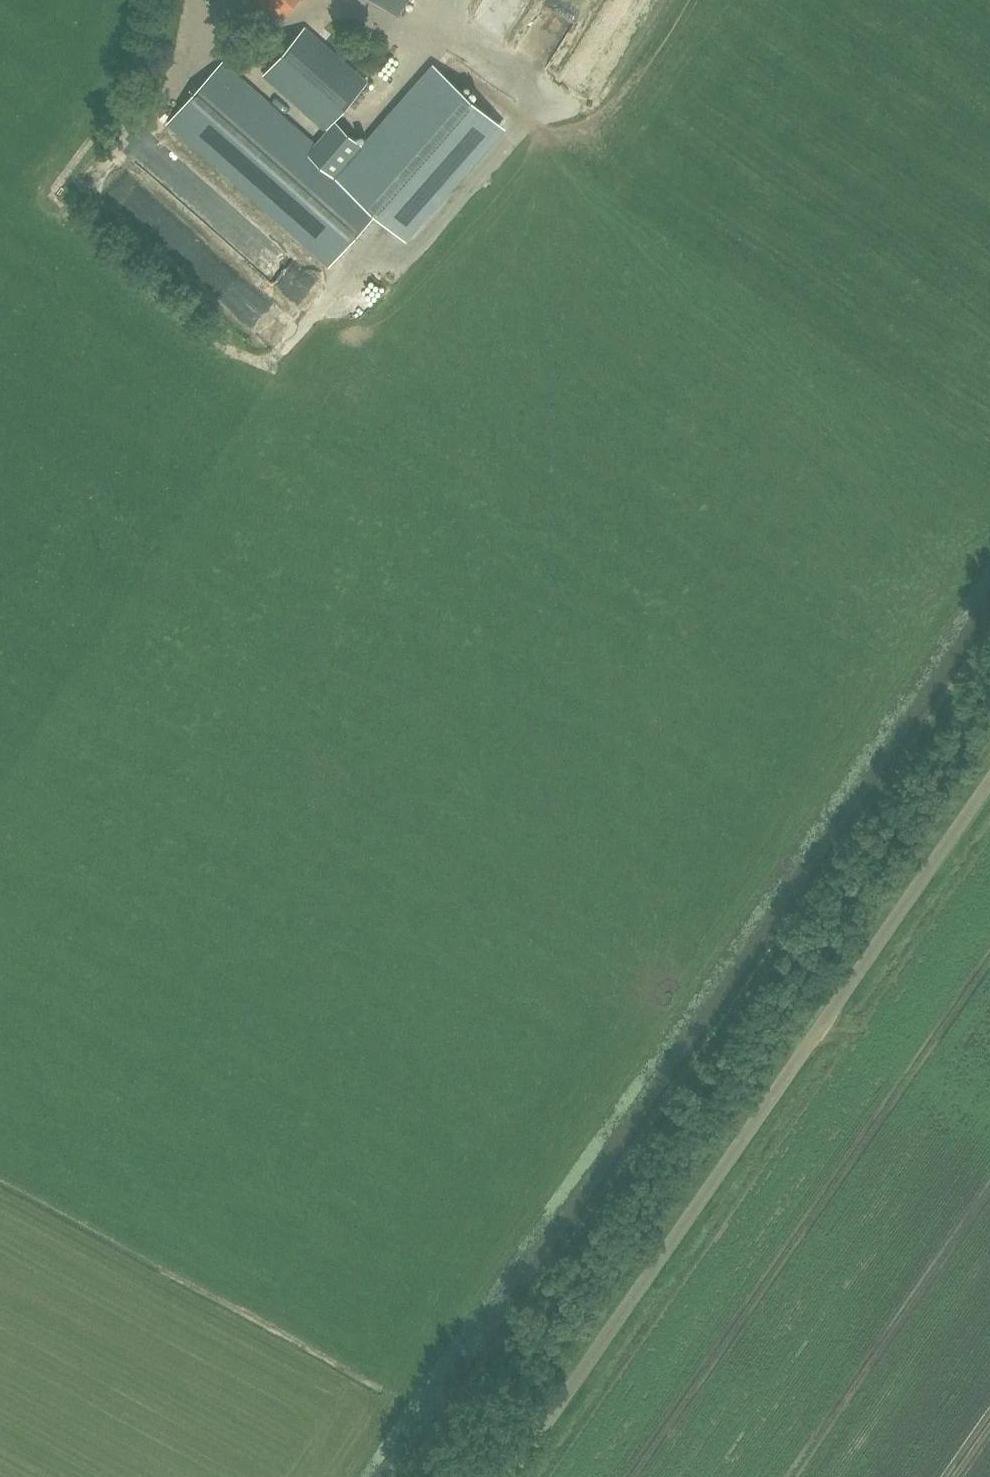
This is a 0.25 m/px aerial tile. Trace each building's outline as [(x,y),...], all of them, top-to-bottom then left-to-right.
[(279,20),(298,0),(257,0),(279,20)] [(400,16),(409,0),(372,0),(400,16)] [(326,130),(367,83),(305,29),(264,75),(326,130)] [(336,120),(315,144),(224,63),(169,124),(330,266),(377,212),(397,230),(494,119),(435,67),(365,146),(336,120)] [(369,128),(390,103),(370,86),(349,112),(369,128)] [(209,191),(194,210),(226,234),(241,215),(209,191)] [(245,221),(228,242),(304,303),(322,281),(245,221)] [(189,232),(175,248),(192,261),(205,246),(189,232)] [(275,340),(293,320),(227,261),(209,281),(275,340)]
